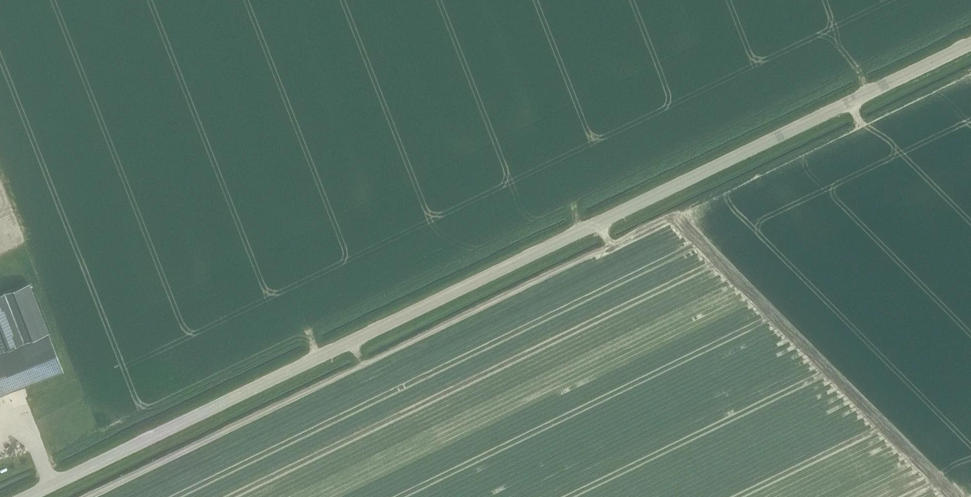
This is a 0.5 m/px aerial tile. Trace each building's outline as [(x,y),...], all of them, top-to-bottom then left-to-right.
[(13,389),(22,385),(62,369),(28,283),(28,282),(0,293),(0,394),(13,389)]
